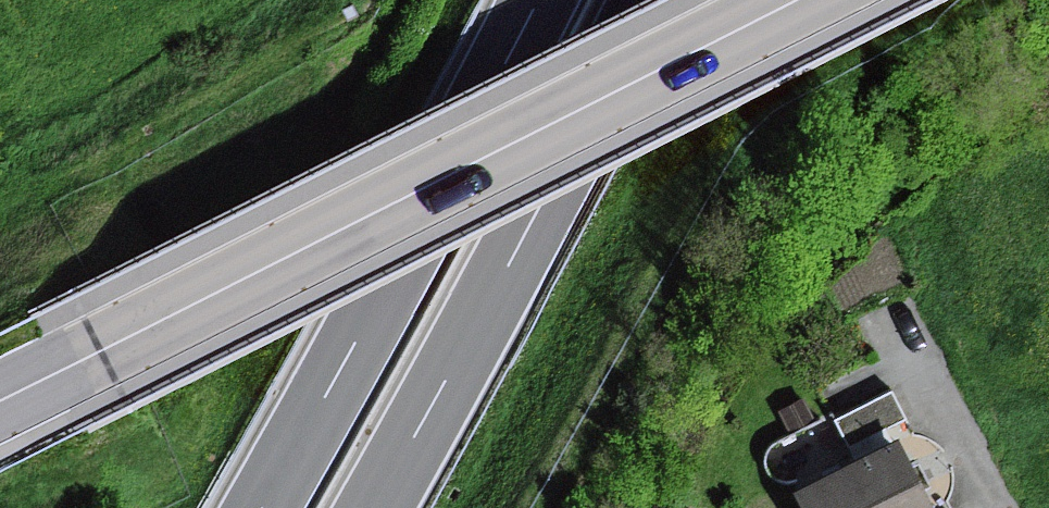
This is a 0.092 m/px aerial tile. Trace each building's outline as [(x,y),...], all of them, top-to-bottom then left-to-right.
[(889,438),(791,493),(800,507),(929,507),(889,438)]
